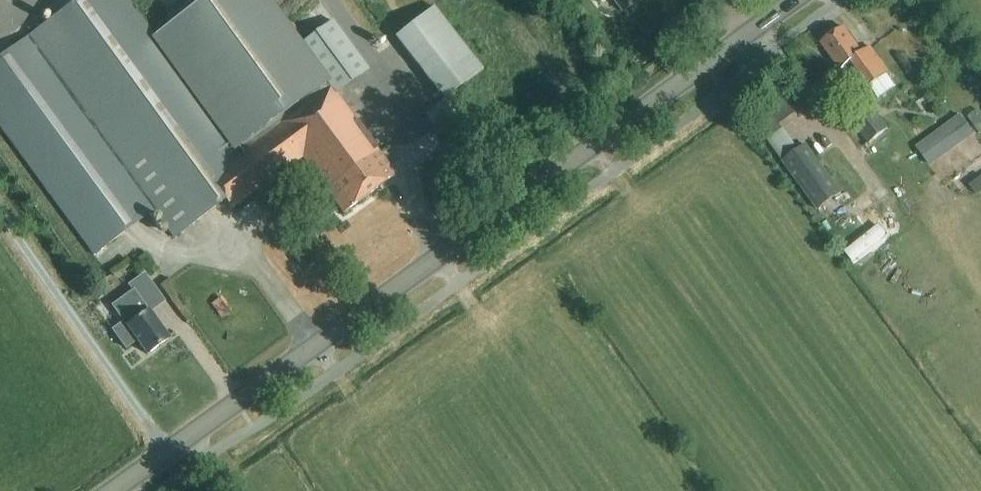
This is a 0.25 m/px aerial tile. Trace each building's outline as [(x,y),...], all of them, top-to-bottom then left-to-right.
[(155,35),(130,0),(79,0),(0,57),(0,127),(94,255),(155,211),(175,239),(226,201),(231,209),(303,157),(343,213),(396,175),(335,92),(368,68),(333,20),(305,41),(335,83),(333,84),(240,151),(155,35)] [(155,35),(240,151),(333,84),(272,0),(203,0),(155,35)] [(622,12),(636,2),(634,0),(613,0),(622,12)] [(403,30),(447,99),(489,72),(445,3),(403,30)] [(862,54),(843,28),(820,44),(839,70),(851,62),(872,92),(876,89),(873,85),(889,74),(870,48),(862,54)] [(455,112),(445,99),(426,114),(436,127),(455,112)] [(869,144),(888,128),(868,103),(848,120),(869,144)] [(929,164),(972,133),(961,119),(918,149),(929,164)] [(842,194),(806,145),(781,162),(817,212),(842,194)] [(147,355),(169,339),(151,314),(166,303),(146,274),(130,285),(134,291),(113,306),(124,322),(113,330),(126,349),(137,341),(147,355)]
